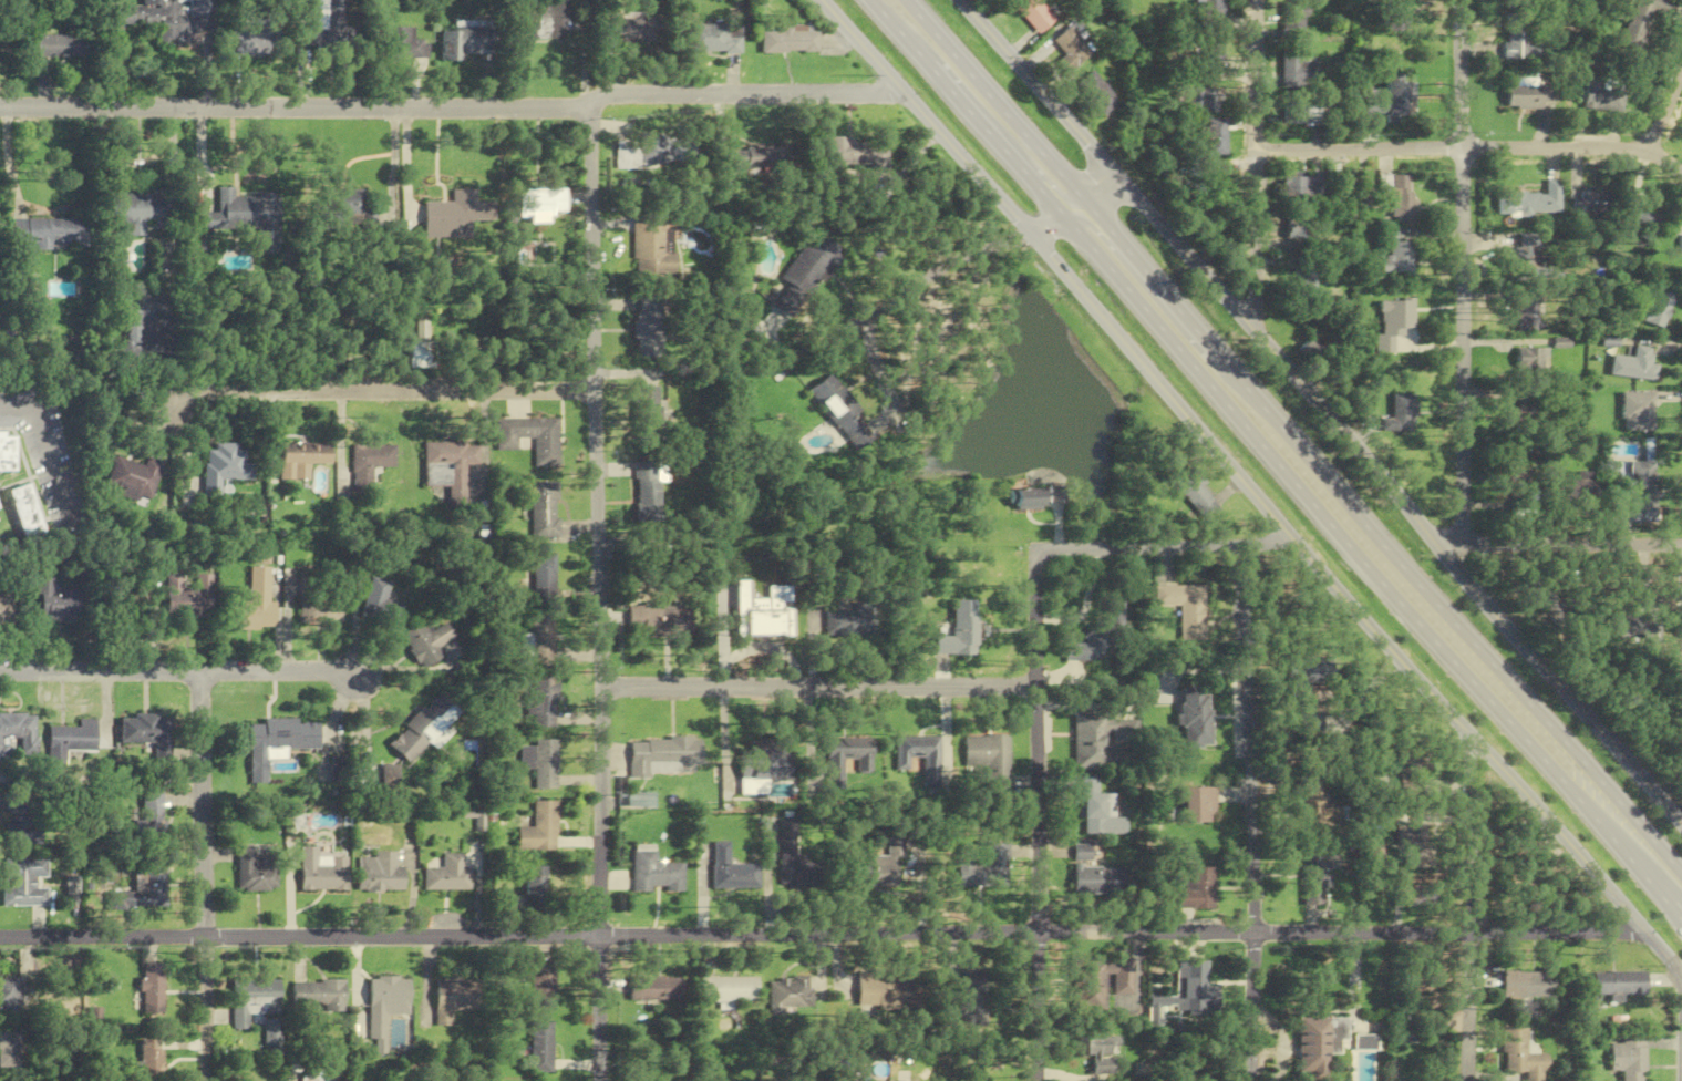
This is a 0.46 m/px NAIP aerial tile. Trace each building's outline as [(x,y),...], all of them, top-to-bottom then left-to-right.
[(112,25),(157,24),(157,40),(212,40),(212,0),(111,0),(112,25)] [(339,49),(340,0),(313,0),(313,26),(292,26),(292,48),(339,49)] [(525,39),(565,39),(565,0),(525,0),(525,39)] [(1039,0),(1014,0),(1010,4),(1041,35),(1057,18),(1039,0)] [(1225,19),(1225,0),(1205,0),(1205,19),(1225,19)] [(1384,19),(1403,19),(1403,0),(1384,0),(1384,19)] [(1638,54),(1654,10),(1669,16),(1673,2),(1667,0),(1635,0),(1618,47),(1638,54)] [(232,55),(272,56),(272,13),(233,12),(232,55)] [(1505,59),(1533,59),(1533,16),(1505,16),(1505,59)] [(657,42),(657,19),(605,18),(605,41),(657,42)] [(687,52),(740,52),(740,24),(687,24),(687,52)] [(1071,75),(1096,51),(1072,25),(1054,41),(1067,55),(1059,62),(1071,75)] [(426,60),(427,40),(408,39),(408,27),(382,26),(382,60),(426,60)] [(460,53),(489,54),(490,27),(439,27),(439,61),(460,61),(460,53)] [(760,53),(817,53),(817,28),(760,28),(760,53)] [(36,57),(86,57),(86,35),(36,35),(36,57)] [(1318,63),(1301,63),(1301,50),(1282,50),(1282,88),(1318,88),(1318,63)] [(1103,115),(1121,101),(1096,70),(1079,83),(1103,115)] [(1618,114),(1623,87),(1598,83),(1599,77),(1586,75),(1581,108),(1618,114)] [(1386,114),(1386,123),(1410,123),(1410,81),(1397,81),(1397,76),(1387,76),(1387,97),(1362,97),(1363,115),(1386,114)] [(1506,79),(1506,109),(1542,109),(1542,102),(1556,102),(1556,79),(1506,79)] [(1180,88),(1181,115),(1222,113),(1221,86),(1180,88)] [(1309,125),(1309,98),(1281,98),(1281,125),(1309,125)] [(1209,137),(1209,155),(1227,155),(1227,119),(1206,119),(1206,137),(1209,137)] [(614,165),(690,167),(690,136),(615,135),(614,165)] [(826,139),(826,165),(866,165),(866,170),(885,171),(886,140),(826,139)] [(784,147),(716,147),(716,170),(784,170),(784,147)] [(1285,201),(1324,201),(1324,173),(1285,173),(1285,201)] [(1413,175),(1379,175),(1379,189),(1385,189),(1385,205),(1392,205),(1391,222),(1412,222),(1413,175)] [(1496,192),(1495,213),(1558,216),(1560,180),(1544,180),(1544,193),(1496,192)] [(216,213),(194,213),(194,231),(257,231),(257,236),(266,237),(266,197),(233,197),(233,187),(216,187),(216,213)] [(164,188),(132,188),(132,194),(108,194),(108,226),(122,227),(122,236),(143,236),(143,222),(164,222),(164,188)] [(359,216),(359,229),(375,229),(375,207),(364,207),(364,189),(325,190),(325,216),(359,216)] [(1571,217),(1611,218),(1611,190),(1577,189),(1577,199),(1571,198),(1571,217)] [(472,239),(472,221),(494,221),(495,203),(475,202),(475,190),(451,190),(451,202),(424,202),(423,238),(472,239)] [(564,190),(515,191),(516,218),(565,217),(564,190)] [(1645,242),(1661,219),(1632,200),(1621,216),(1642,229),(1637,237),(1645,242)] [(670,276),(671,214),(632,213),(631,276),(670,276)] [(1313,214),(1288,214),(1288,245),(1313,245),(1313,214)] [(87,247),(87,219),(11,219),(11,246),(33,246),(33,247),(87,247)] [(834,246),(808,231),(778,280),(803,296),(834,246)] [(1411,274),(1412,241),(1397,241),(1398,232),(1380,232),(1380,245),(1388,245),(1388,257),(1378,257),(1378,273),(1411,274)] [(1509,248),(1509,279),(1560,278),(1560,265),(1541,266),(1541,234),(1517,234),(1518,248),(1509,248)] [(1298,293),(1317,293),(1317,261),(1298,261),(1298,293)] [(1664,328),(1677,282),(1656,276),(1643,322),(1664,328)] [(662,297),(635,297),(635,356),(662,356),(662,297)] [(1395,353),(1395,335),(1405,335),(1405,329),(1415,329),(1414,299),(1381,299),(1381,334),(1377,334),(1377,353),(1395,353)] [(1538,303),(1513,303),(1513,330),(1538,330),(1538,303)] [(125,347),(117,347),(117,362),(140,362),(140,310),(125,310),(125,347)] [(408,368),(434,368),(434,341),(408,341),(408,368)] [(1651,347),(1633,345),(1633,349),(1629,349),(1628,356),(1611,354),(1610,377),(1655,380),(1656,364),(1650,364),(1651,347)] [(1517,374),(1548,374),(1548,347),(1517,347),(1517,374)] [(852,451),(871,438),(853,414),(857,411),(830,373),(807,389),(852,451)] [(659,386),(635,387),(636,443),(661,442),(659,386)] [(1653,430),(1653,392),(1621,392),(1621,430),(1653,430)] [(1417,431),(1417,394),(1394,394),(1393,418),(1383,418),(1383,431),(1417,431)] [(1539,400),(1519,400),(1518,424),(1539,424),(1539,400)] [(558,418),(496,418),(496,450),(518,450),(518,438),(534,438),(534,466),(558,466),(558,418)] [(13,433),(0,433),(0,471),(13,471),(13,433)] [(308,480),(308,463),(329,463),(329,442),(280,442),(280,480),(308,480)] [(426,485),(450,485),(451,510),(467,510),(466,465),(480,464),(480,442),(425,443),(426,485)] [(252,478),(252,462),(244,462),(244,444),(213,444),(213,449),(204,449),(204,497),(220,497),(220,478),(252,478)] [(373,492),(372,466),(394,466),(394,444),(352,445),(353,493),(373,492)] [(142,465),(114,456),(105,483),(115,486),(113,491),(149,503),(162,462),(145,456),(142,465)] [(636,461),(636,521),(660,521),(660,461),(636,461)] [(1656,462),(1619,461),(1618,518),(1655,519),(1656,462)] [(1190,467),(1173,482),(1206,522),(1224,507),(1190,467)] [(557,537),(557,482),(521,482),(521,497),(531,497),(531,537),(557,537)] [(44,535),(28,483),(7,488),(23,542),(44,535)] [(1012,489),(1012,510),(1045,510),(1045,489),(1012,489)] [(269,601),(270,552),(250,552),(250,600),(225,600),(225,627),(275,627),(275,603),(269,601)] [(554,553),(533,553),(533,598),(554,598),(554,553)] [(213,614),(213,573),(195,573),(195,587),(182,587),(182,565),(166,565),(166,614),(213,614)] [(38,572),(38,621),(80,621),(80,589),(53,589),(53,572),(38,572)] [(361,617),(398,627),(404,604),(385,598),(391,581),(372,576),(361,617)] [(734,637),(787,637),(788,585),(767,585),(767,599),(749,599),(749,580),(734,580),(734,637)] [(1156,605),(1181,605),(1182,640),(1205,640),(1204,585),(1155,586),(1156,605)] [(11,590),(0,590),(0,626),(10,626),(11,590)] [(301,590),(301,621),(342,621),(342,590),(301,590)] [(1065,659),(1121,659),(1121,599),(1106,599),(1106,620),(1096,620),(1096,632),(1084,632),(1084,643),(1065,643),(1065,659)] [(974,600),(951,600),(951,635),(933,636),(934,654),(974,654),(974,600)] [(691,636),(691,603),(628,602),(627,635),(691,636)] [(871,637),(871,611),(824,611),(823,637),(871,637)] [(554,614),(530,614),(530,635),(524,635),(524,659),(553,659),(554,614)] [(423,670),(444,656),(439,648),(456,638),(446,622),(428,633),(421,622),(401,634),(423,670)] [(1288,694),(1295,694),(1295,733),(1322,733),(1322,699),(1311,699),(1311,688),(1334,688),(1334,657),(1288,656),(1288,694)] [(526,715),(533,715),(533,727),(556,727),(556,677),(533,677),(533,698),(526,698),(526,715)] [(1183,748),(1211,748),(1210,686),(1182,687),(1183,748)] [(388,743),(409,764),(429,744),(436,750),(453,732),(446,725),(459,711),(439,691),(388,743)] [(0,713),(0,758),(8,758),(8,739),(20,738),(20,755),(35,754),(35,712),(0,713)] [(173,713),(123,712),(123,742),(156,742),(155,765),(173,765),(173,713)] [(1122,770),(1122,753),(1106,753),(1106,743),(1138,743),(1137,715),(1073,716),(1073,770),(1122,770)] [(97,718),(80,718),(80,725),(49,725),(49,753),(97,753),(97,718)] [(299,719),(251,720),(251,783),(269,783),(268,749),(319,749),(319,721),(299,722),(299,719)] [(961,736),(962,768),(984,767),(985,796),(1008,795),(1006,735),(961,736)] [(937,736),(892,736),(892,771),(906,771),(906,759),(920,759),(920,788),(937,788),(937,736)] [(823,789),(840,789),(840,760),(854,760),(854,773),(868,773),(868,738),(823,738),(823,789)] [(696,739),(628,739),(628,775),(697,775),(696,739)] [(557,789),(557,740),(534,740),(534,746),(521,746),(521,768),(534,768),(534,789),(557,789)] [(774,784),(776,742),(741,741),(740,782),(774,784)] [(398,765),(384,765),(383,787),(396,789),(398,765)] [(1081,835),(1124,835),(1124,817),(1106,818),(1106,794),(1096,794),(1096,778),(1080,778),(1081,835)] [(1305,825),(1320,825),(1320,781),(1294,781),(1294,816),(1305,816),(1305,825)] [(1181,789),(1181,824),(1213,824),(1213,789),(1181,789)] [(143,792),(143,827),(163,827),(163,792),(143,792)] [(651,793),(625,793),(625,808),(651,809),(651,793)] [(39,843),(39,797),(7,797),(8,843),(39,843)] [(557,851),(557,801),(535,801),(534,826),(518,826),(518,851),(557,851)] [(794,855),(794,821),(776,821),(776,889),(808,889),(808,855),(794,855)] [(1394,846),(1403,846),(1403,867),(1422,867),(1422,826),(1394,826),(1394,846)] [(884,857),(848,857),(848,887),(899,887),(899,837),(884,837),(884,857)] [(756,889),(756,865),(726,865),(726,842),(709,842),(709,889),(756,889)] [(1005,844),(984,844),(984,866),(970,865),(970,859),(954,858),(953,887),(1004,888),(1005,844)] [(302,889),(349,889),(349,856),(320,856),(320,845),(302,845),(302,889)] [(238,889),(278,889),(278,850),(238,850),(238,889)] [(680,893),(680,863),(654,863),(654,851),(632,851),(632,891),(663,891),(663,893),(680,893)] [(405,866),(396,866),(396,852),(374,852),(374,855),(359,855),(359,889),(405,889),(405,866)] [(472,889),(472,866),(463,866),(463,853),(444,853),(444,866),(425,866),(425,889),(472,889)] [(167,907),(167,858),(135,858),(135,889),(107,889),(107,876),(131,876),(131,855),(89,855),(89,907),(167,907)] [(1323,907),(1323,871),(1332,871),(1332,856),(1301,856),(1301,907),(1323,907)] [(40,905),(41,858),(4,858),(3,905),(40,905)] [(527,895),(548,895),(548,866),(527,866),(527,895)] [(1211,909),(1211,868),(1189,868),(1189,887),(1171,887),(1171,909),(1211,909)] [(1119,869),(1073,869),(1073,896),(1119,896),(1119,869)] [(535,959),(535,1008),(558,1008),(558,959),(535,959)] [(1131,960),(1070,959),(1069,1011),(1106,1012),(1106,997),(1130,997),(1131,960)] [(1175,962),(1175,1012),(1215,1012),(1215,991),(1205,991),(1205,962),(1175,962)] [(163,1008),(163,967),(141,967),(141,1008),(163,1008)] [(984,1026),(984,970),(957,970),(957,1026),(984,1026)] [(1554,999),(1554,972),(1502,972),(1502,999),(1554,999)] [(1593,995),(1647,995),(1647,972),(1593,972),(1593,995)] [(854,1008),(920,1008),(920,975),(854,975),(854,1008)] [(389,1008),(412,1008),(412,976),(372,976),(372,1030),(379,1030),(379,1053),(389,1053),(389,1008)] [(481,1010),(481,977),(440,977),(440,1025),(456,1025),(456,1010),(481,1010)] [(631,977),(631,1001),(680,1001),(680,977),(631,977)] [(699,1002),(754,1002),(754,977),(699,977),(699,1002)] [(22,1012),(22,978),(0,978),(0,1012),(22,1012)] [(806,978),(766,978),(766,1013),(806,1013),(806,978)] [(280,979),(233,979),(233,1029),(249,1029),(249,1013),(280,1013),(280,979)] [(346,981),(294,981),(294,1011),(346,1011),(346,981)] [(1298,1076),(1329,1076),(1329,1042),(1346,1042),(1346,1018),(1299,1018),(1298,1076)] [(265,1049),(282,1049),(282,1019),(265,1019),(265,1049)] [(556,1072),(556,1022),(535,1022),(535,1072),(556,1072)] [(1502,1028),(1503,1073),(1526,1072),(1526,1080),(1546,1080),(1546,1054),(1527,1054),(1526,1028),(1502,1028)] [(22,1067),(22,1033),(0,1033),(0,1067),(22,1067)] [(1623,1070),(1623,1080),(1645,1080),(1645,1035),(1622,1035),(1622,1044),(1611,1044),(1611,1070),(1623,1070)] [(1354,1050),(1376,1050),(1376,1036),(1354,1036),(1354,1050)] [(1092,1056),(1092,1074),(1114,1074),(1114,1037),(1071,1037),(1071,1056),(1092,1056)] [(141,1040),(141,1080),(162,1080),(162,1040),(141,1040)]
